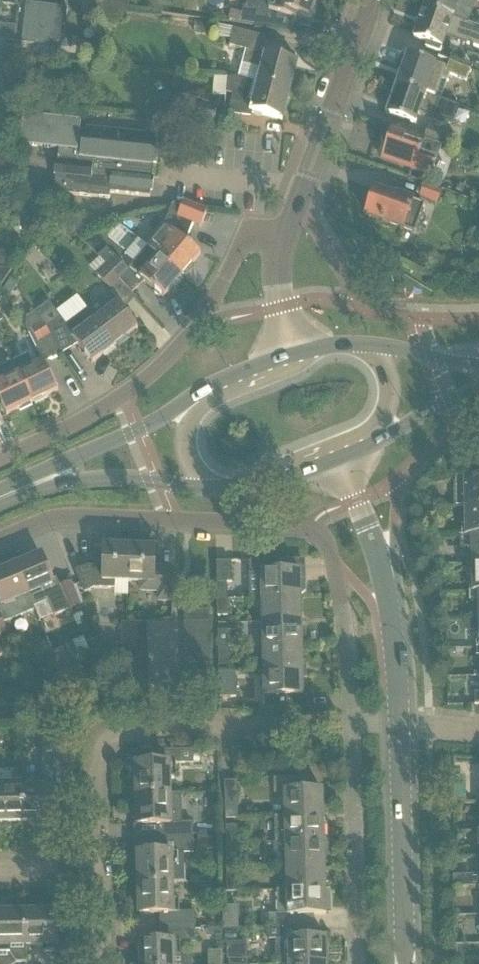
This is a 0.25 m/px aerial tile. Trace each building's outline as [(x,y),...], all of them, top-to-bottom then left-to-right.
[(263,27),(291,30),(294,20),(295,20),(297,15),(310,19),(315,4),(303,0),(272,0),(270,6),(265,5),(258,8),(257,12),(243,8),(241,15),(232,12),(229,21),(238,24),(253,25),(252,25),(263,27)] [(473,10),(467,3),(468,0),(426,0),(423,9),(452,19),(467,24),(473,10)] [(26,4),(21,44),(58,48),(63,8),(26,4)] [(452,19),(423,9),(413,38),(426,42),(424,48),(439,53),(445,37),(478,49),(478,29),(467,24),(452,19)] [(206,36),(210,27),(199,22),(195,31),(206,36)] [(289,92),(297,63),(259,54),(264,38),(215,25),(212,36),(230,40),(229,46),(246,51),(243,65),(238,78),(242,80),(289,92)] [(407,56),(397,85),(440,100),(448,76),(445,74),(446,70),(435,67),(435,66),(434,65),(407,56)] [(466,83),(471,70),(465,68),(450,62),(445,74),(466,83)] [(227,79),(226,94),(233,96),(229,114),(248,116),(249,112),(282,121),(289,92),(242,80),(230,78),(230,79),(227,79)] [(397,85),(387,114),(406,121),(415,124),(419,113),(433,118),(452,124),(458,106),(440,100),(397,85)] [(214,123),(217,110),(168,100),(165,114),(214,123)] [(22,117),(19,145),(59,149),(58,158),(58,163),(55,163),(53,177),(56,177),(55,193),(56,193),(110,199),(111,194),(150,198),(150,193),(152,193),(154,179),(152,179),(152,178),(153,166),(157,166),(159,140),(156,140),(156,135),(151,135),(149,134),(137,133),(86,128),(86,131),(79,131),(80,123),(22,117)] [(451,150),(456,135),(428,126),(424,139),(441,146),(440,146),(451,150)] [(423,140),(410,136),(391,129),(390,133),(386,134),(385,139),(387,142),(381,159),(430,176),(440,146),(441,146),(424,139),(423,140)] [(398,199),(394,197),(384,194),(386,187),(377,184),(371,203),(367,203),(365,211),(367,213),(366,216),(414,233),(424,205),(399,196),(398,199)] [(436,206),(442,192),(424,185),(418,199),(436,206)] [(201,227),(207,212),(184,203),(172,205),(168,214),(168,215),(164,226),(146,246),(147,247),(157,256),(181,277),(200,255),(199,254),(197,253),(198,251),(193,247),(192,248),(185,243),(193,224),(201,227)] [(65,242),(52,251),(59,260),(71,251),(65,242)] [(128,269),(162,299),(181,277),(157,256),(147,247),(128,269)] [(115,257),(106,266),(120,282),(130,273),(129,272),(115,257)] [(136,299),(120,282),(106,266),(97,258),(88,264),(109,293),(100,300),(87,310),(114,347),(137,329),(137,328),(136,329),(135,326),(136,325),(132,320),(131,321),(128,318),(143,306),(136,299)] [(9,281),(2,291),(9,295),(15,285),(9,281)] [(48,303),(35,313),(35,315),(39,321),(51,339),(50,339),(60,356),(77,346),(91,364),(114,347),(87,310),(66,326),(48,303)] [(26,318),(25,328),(41,359),(42,358),(47,356),(50,361),(60,356),(35,315),(35,313),(26,318)] [(34,368),(27,356),(12,363),(32,403),(58,391),(44,363),(34,368)] [(1,406),(0,407),(0,408),(3,413),(4,412),(6,416),(32,403),(12,363),(0,369),(0,404),(1,406)] [(454,481),(455,504),(478,504),(478,480),(454,481)] [(464,504),(464,509),(465,537),(478,537),(478,504),(464,504)] [(465,537),(460,537),(461,549),(471,548),(472,560),(478,560),(478,537),(465,537)] [(128,582),(129,548),(103,548),(102,568),(87,567),(75,572),(83,594),(96,589),(114,589),(115,582),(128,582)] [(173,602),(174,570),(154,569),(155,549),(129,548),(128,582),(140,583),(140,591),(159,592),(158,601),(173,602)] [(41,556),(15,567),(27,596),(32,607),(48,600),(54,615),(80,605),(71,582),(60,587),(56,579),(52,581),(41,556)] [(283,561),(249,562),(250,574),(261,574),(262,599),(300,598),(300,595),(302,595),(305,592),(305,584),(302,581),(300,581),(300,573),(290,573),(290,561),(283,561)] [(216,583),(226,583),(231,583),(231,562),(216,562),(216,583)] [(7,631),(3,623),(33,610),(32,607),(27,596),(15,567),(0,573),(0,603),(0,604),(0,634),(7,631)] [(217,600),(227,600),(226,583),(216,583),(217,600)] [(262,623),(301,622),(300,598),(262,599),(262,623)] [(217,617),(228,617),(227,603),(227,600),(217,600),(217,617)] [(184,623),(209,622),(209,610),(184,611),(184,623)] [(63,638),(84,630),(79,618),(58,625),(63,638)] [(184,635),(210,634),(209,622),(184,623),(184,635)] [(301,622),(262,623),(263,648),(301,647),(301,642),(306,642),(306,631),(301,631),(301,622)] [(121,636),(147,635),(147,623),(121,624),(121,636)] [(217,649),(228,648),(228,631),(217,632),(217,649)] [(185,647),(210,646),(210,634),(184,635),(185,647)] [(95,635),(84,640),(89,652),(100,647),(95,635)] [(122,648),(147,647),(147,635),(121,636),(122,648)] [(64,645),(53,650),(57,661),(68,656),(64,645)] [(185,659),(210,658),(210,646),(185,647),(185,659)] [(122,660),(148,659),(147,647),(122,648),(122,660)] [(263,672),(302,671),(301,647),(263,648),(263,672)] [(217,666),(228,666),(228,648),(217,649),(217,666)] [(185,671),(211,670),(210,658),(185,659),(185,671)] [(122,672),(148,672),(148,659),(122,660),(122,672)] [(185,683),(211,682),(211,670),(185,671),(185,683)] [(302,671),(263,672),(264,697),(264,709),(268,709),(291,708),(291,696),(303,696),(302,671)] [(123,685),(148,684),(148,672),(122,672),(123,685)] [(219,698),(230,698),(236,698),(235,673),(218,673),(219,698)] [(186,695),(211,694),(211,682),(185,683),(186,695)] [(123,697),(149,696),(148,684),(123,685),(123,697)] [(13,715),(12,721),(16,725),(21,727),(26,723),(27,717),(24,713),(18,712),(13,715)] [(42,781),(22,782),(22,789),(23,822),(53,821),(53,802),(66,801),(65,786),(65,775),(65,767),(64,754),(64,746),(64,741),(63,727),(43,727),(40,728),(42,781)] [(137,795),(169,795),(168,779),(177,779),(177,765),(193,765),(193,751),(155,752),(155,764),(136,765),(137,795)] [(304,792),(304,779),(273,780),(274,794),(283,794),(284,818),(323,817),(322,792),(304,792)] [(23,822),(22,789),(22,782),(0,782),(0,823),(23,822)] [(225,819),(238,819),(237,782),(224,782),(225,819)] [(463,785),(453,785),(453,799),(464,799),(463,785)] [(169,795),(137,795),(137,826),(156,825),(157,838),(177,837),(193,837),(192,823),(181,824),(181,795),(169,795)] [(275,843),(324,841),(323,817),(284,818),(274,818),(275,843)] [(226,844),(236,844),(236,826),(225,827),(226,844)] [(206,851),(217,851),(217,839),(206,839),(206,851)] [(274,867),(285,867),(324,866),(324,841),(275,843),(273,843),(274,867)] [(157,854),(138,854),(139,885),(171,884),(171,885),(187,885),(187,884),(184,884),(184,868),(180,868),(179,855),(193,855),(193,842),(177,842),(157,843),(157,854)] [(226,861),(237,861),(236,844),(226,844),(226,861)] [(286,891),(325,890),(324,866),(285,867),(286,891)] [(227,893),(237,893),(237,875),(227,875),(227,893)] [(171,901),(171,885),(171,884),(139,885),(139,915),(159,915),(159,927),(196,926),(196,913),(180,914),(179,901),(171,901)] [(277,915),(269,916),(269,929),(278,929),(287,929),(311,928),(310,916),(326,915),(326,907),(331,906),(330,891),(325,891),(325,890),(286,891),(276,891),(277,915)] [(238,929),(238,907),(222,907),(223,930),(238,929)] [(56,933),(55,913),(25,914),(26,946),(42,945),(42,953),(56,952),(56,962),(69,962),(69,932),(56,933)] [(25,914),(0,914),(0,954),(10,953),(16,963),(26,962),(26,946),(25,914)] [(276,944),(276,963),(327,963),(326,939),(314,940),(311,940),(311,928),(287,929),(287,941),(279,941),(276,944)] [(173,957),(181,957),(181,944),(196,944),(196,931),(159,931),(160,943),(141,944),(141,963),(173,963),(173,957)] [(228,946),(229,960),(229,963),(246,963),(246,959),(244,959),(244,946),(228,946)] [(207,952),(208,963),(222,963),(221,952),(207,952)]
